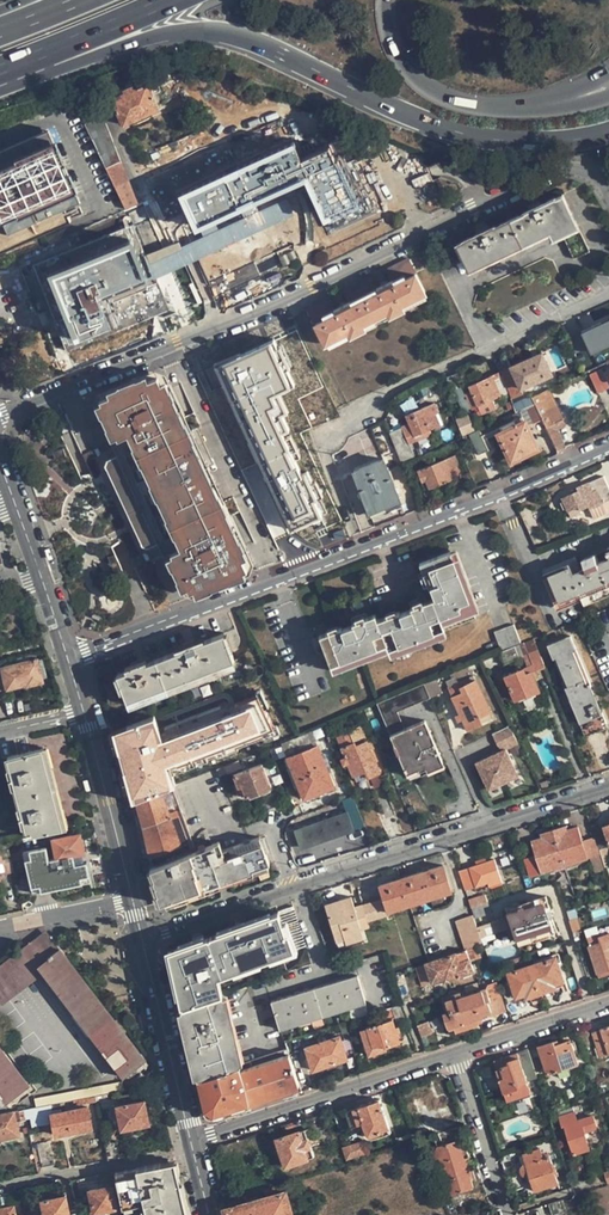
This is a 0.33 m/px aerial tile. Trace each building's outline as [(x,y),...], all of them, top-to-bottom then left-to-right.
[(123,90),(124,93),(113,98),(123,123),(158,107),(148,82),(136,87),(135,85),(123,90)] [(101,110),(98,111),(98,113),(98,114),(97,117),(95,119),(94,120),(91,121),(88,120),(85,122),(106,167),(121,160),(101,110)] [(70,220),(65,207),(80,200),(49,129),(0,151),(0,251),(70,220)] [(253,194),(258,202),(299,184),(296,175),(308,169),(314,182),(307,185),(330,234),(384,209),(359,154),(353,156),(350,150),(334,157),(328,144),(301,156),(291,134),(175,188),(196,231),(210,225),(223,250),(263,232),(254,210),(246,213),(240,200),(253,194)] [(139,202),(121,160),(106,167),(126,208),(139,202)] [(301,188),(307,185),(314,182),(308,169),(296,175),(299,184),(301,188)] [(423,198),(438,192),(430,171),(415,177),(423,198)] [(259,207),(258,202),(253,194),(240,200),(246,213),(254,210),(259,207)] [(464,240),(465,243),(460,245),(470,266),(550,229),(554,236),(563,233),(574,258),(589,251),(563,195),(556,199),(556,197),(525,211),(527,213),(496,227),(495,226),(464,240)] [(137,319),(168,307),(133,218),(30,259),(64,348),(117,327),(107,300),(126,292),(137,319)] [(207,263),(222,293),(253,277),(237,247),(234,248),(237,253),(222,261),(213,245),(209,247),(215,259),(207,263)] [(434,262),(427,249),(421,252),(427,265),(434,262)] [(425,292),(409,257),(401,261),(387,268),(394,283),(380,290),(372,276),(344,290),(351,304),(337,311),(330,297),(308,307),(325,342),(348,330),(350,335),(365,328),(363,323),(388,311),(390,315),(404,308),(402,304),(425,292)] [(27,288),(22,276),(0,285),(0,311),(25,302),(21,290),(27,288)] [(31,299),(27,288),(21,290),(25,302),(31,299)] [(582,331),(592,351),(608,343),(608,319),(582,331)] [(536,355),(532,357),(540,377),(545,375),(536,355)] [(540,377),(532,357),(499,371),(508,391),(518,387),(540,377)] [(478,405),(492,399),(501,395),(508,391),(499,371),(470,384),(478,405)] [(142,546),(157,540),(164,537),(188,589),(245,567),(246,566),(201,468),(209,465),(192,427),(184,430),(158,373),(101,397),(125,450),(118,453),(103,460),(142,546)] [(170,377),(158,373),(184,430),(192,427),(170,377)] [(521,393),(518,387),(508,391),(510,395),(511,397),(521,393)] [(532,396),(536,402),(543,418),(557,450),(565,446),(557,427),(565,423),(549,388),(532,396)] [(96,406),(118,453),(125,450),(101,397),(96,406)] [(496,408),(492,399),(478,405),(482,414),(496,408)] [(417,433),(429,428),(439,424),(435,413),(438,412),(434,402),(407,414),(410,422),(388,430),(402,461),(415,456),(409,442),(418,437),(417,433)] [(534,422),(543,418),(536,402),(527,406),(534,422)] [(537,447),(525,420),(498,433),(510,460),(537,447)] [(431,432),(429,428),(417,433),(418,437),(431,432)] [(293,447),(285,450),(284,446),(275,448),(277,453),(268,456),(266,450),(259,452),(266,472),(263,473),(267,484),(278,480),(279,484),(293,479),(291,473),(301,469),(293,447)] [(455,454),(446,458),(453,474),(462,470),(455,454)] [(370,511),(399,499),(384,458),(355,470),(370,511)] [(455,478),(453,474),(446,458),(419,470),(423,481),(427,480),(430,488),(455,478)] [(250,556),(209,465),(201,468),(246,566),(250,556)] [(588,505),(589,508),(602,502),(608,499),(608,489),(604,477),(577,489),(578,492),(562,499),(563,501),(560,502),(563,509),(566,508),(567,511),(568,510),(570,515),(580,511),(579,509),(588,505)] [(267,497),(255,501),(258,509),(271,504),(267,497)] [(328,508),(323,497),(291,509),(294,517),(283,521),(285,527),(282,528),(285,537),(292,535),(293,537),(300,533),(302,537),(314,532),(313,528),(325,523),(321,511),(328,508)] [(178,585),(188,589),(164,537),(157,540),(178,585)] [(107,546),(112,560),(128,554),(123,540),(107,546)] [(476,616),(451,551),(420,563),(429,587),(431,586),(435,597),(412,606),(412,608),(401,613),(400,610),(377,619),(375,613),(352,622),(353,625),(342,629),(341,626),(320,634),(333,670),(476,616)] [(571,563),(545,574),(557,603),(582,593),(584,599),(608,588),(608,560),(606,561),(606,560),(600,562),(597,554),(571,564),(571,563)] [(514,624),(495,631),(501,649),(521,642),(514,624)] [(127,670),(117,674),(128,700),(234,659),(223,633),(204,640),(203,637),(175,648),(176,651),(147,662),(146,660),(126,668),(127,670)] [(591,686),(592,686),(571,635),(549,645),(586,733),(608,724),(603,712),(602,712),(591,686)] [(541,691),(533,672),(546,667),(534,639),(516,646),(515,646),(500,652),(505,664),(520,658),(525,669),(507,676),(516,700),(528,695),(528,696),(541,691)] [(43,680),(38,659),(4,667),(8,687),(28,682),(29,683),(43,680)] [(475,679),(460,686),(463,691),(453,696),(461,714),(463,718),(469,730),(482,724),(479,717),(490,712),(475,679)] [(463,691),(460,686),(459,682),(449,687),(453,696),(463,691)] [(398,712),(430,698),(423,683),(376,703),(390,735),(405,729),(398,712)] [(405,729),(390,735),(395,746),(401,744),(405,752),(399,755),(406,771),(418,766),(420,772),(442,762),(425,721),(405,729)] [(155,731),(151,722),(135,728),(138,738),(137,738),(141,748),(146,747),(151,761),(173,752),(177,763),(192,757),(183,733),(170,738),(167,727),(155,731)] [(501,752),(477,763),(490,790),(520,776),(507,749),(519,743),(510,725),(493,734),(501,752)] [(284,742),(289,756),(317,745),(311,731),(284,742)] [(338,736),(346,756),(348,762),(354,776),(365,771),(368,777),(379,772),(367,741),(356,746),(350,731),(338,736)] [(395,746),(399,755),(405,752),(401,744),(395,746)] [(318,745),(317,745),(289,756),(288,757),(304,798),(333,786),(318,745)] [(26,823),(28,834),(34,833),(61,827),(65,827),(44,746),(8,755),(11,766),(9,768),(14,786),(16,787),(21,806),(19,806),(24,824),(26,823)] [(223,753),(227,763),(237,759),(233,749),(223,753)] [(234,773),(238,783),(239,786),(243,785),(246,793),(247,796),(271,787),(262,762),(234,773)] [(409,777),(420,772),(418,766),(406,771),(409,777)] [(239,796),(246,793),(243,785),(239,786),(238,783),(234,784),(239,796)] [(176,831),(187,826),(172,785),(137,799),(150,857),(181,846),(176,831)] [(330,817),(331,818),(336,835),(337,837),(354,830),(348,810),(330,817)] [(302,847),(336,835),(331,818),(296,830),(302,847)] [(533,841),(537,855),(526,859),(531,876),(599,854),(595,838),(583,841),(579,827),(568,830),(567,826),(543,833),(544,837),(533,841)] [(53,837),(54,842),(57,856),(85,851),(81,832),(79,832),(78,829),(61,832),(61,827),(34,833),(35,841),(53,837)] [(220,841),(195,851),(151,868),(161,901),(269,863),(260,837),(222,850),(220,841)] [(47,858),(57,856),(54,842),(44,844),(47,858)] [(600,849),(605,867),(608,865),(608,856),(606,847),(600,849)] [(495,860),(460,871),(466,890),(487,883),(501,878),(495,860)] [(443,865),(402,878),(410,904),(451,891),(443,865)] [(523,874),(520,866),(503,872),(506,880),(523,874)] [(388,911),(410,904),(402,878),(380,885),(384,899),(363,905),(368,920),(388,913),(388,911)] [(503,883),(501,878),(487,883),(489,888),(503,883)] [(520,904),(521,907),(509,911),(518,939),(552,928),(549,916),(553,915),(547,895),(520,904)] [(361,929),(355,907),(351,897),(325,905),(337,940),(345,938),(347,946),(365,940),(361,929)] [(491,912),(488,902),(473,907),(476,917),(491,912)] [(290,918),(295,944),(304,942),(296,905),(281,908),(283,919),(290,918)] [(363,905),(355,907),(361,929),(370,926),(368,920),(363,905)] [(279,913),(168,950),(181,1007),(223,994),(218,978),(292,952),(279,913)] [(457,920),(467,948),(484,942),(482,937),(479,927),(474,915),(457,920)] [(496,922),(479,927),(482,937),(499,931),(496,922)] [(601,938),(597,926),(586,930),(591,946),(590,946),(600,977),(608,974),(608,935),(601,938)] [(47,931),(26,947),(30,951),(50,935),(47,931)] [(50,935),(30,951),(26,947),(0,967),(0,1005),(45,971),(124,1075),(146,1059),(50,935)] [(339,948),(347,946),(345,938),(337,940),(339,948)] [(428,964),(434,982),(445,978),(446,981),(451,980),(450,979),(474,971),(468,951),(458,954),(457,953),(428,963),(428,964)] [(565,982),(557,957),(509,973),(517,997),(527,994),(528,998),(557,988),(556,985),(565,982)] [(424,985),(434,982),(428,964),(418,967),(424,985)] [(365,1002),(357,975),(271,1002),(280,1028),(365,1002)] [(499,986),(488,989),(491,998),(502,995),(499,986)] [(447,1013),(450,1026),(483,1016),(482,1014),(492,1011),(493,1016),(507,1011),(502,995),(491,998),(488,989),(463,997),(462,993),(458,994),(459,998),(449,1001),(452,1012),(447,1013)] [(228,1011),(223,994),(181,1007),(198,1077),(240,1063),(233,1037),(234,1037),(231,1027),(232,1027),(227,1011),(228,1011)] [(396,1021),(405,1018),(402,1008),(400,1004),(391,1007),(396,1021)] [(484,1021),(483,1016),(450,1026),(452,1033),(480,1024),(480,1023),(484,1021)] [(368,1026),(368,1027),(373,1044),(383,1041),(385,1045),(400,1040),(393,1018),(368,1026)] [(600,1056),(608,1054),(608,1026),(602,1029),(601,1030),(593,1033),(600,1056)] [(366,1046),(373,1044),(368,1027),(361,1029),(366,1046)] [(325,1037),(318,1039),(319,1043),(306,1047),(313,1069),(346,1058),(339,1036),(326,1040),(325,1037)] [(556,1045),(555,1041),(540,1046),(549,1073),(558,1070),(560,1077),(570,1074),(569,1067),(578,1064),(570,1040),(556,1045)] [(385,1048),(385,1045),(383,1041),(373,1044),(366,1046),(369,1054),(385,1048)] [(0,1047),(0,1090),(7,1100),(29,1084),(0,1047)] [(528,1081),(538,1077),(529,1050),(495,1061),(508,1101),(531,1093),(528,1081)] [(240,1063),(198,1077),(205,1107),(214,1112),(220,1110),(246,1102),(252,1100),(250,1095),(261,1092),(262,1096),(300,1084),(289,1052),(242,1068),(240,1063)] [(261,1092),(250,1095),(252,1100),(262,1096),(261,1092)] [(434,1096),(417,1102),(424,1124),(429,1122),(429,1124),(434,1122),(433,1121),(441,1119),(440,1116),(451,1112),(449,1103),(451,1102),(449,1095),(435,1100),(434,1096)] [(75,1105),(97,1101),(96,1096),(74,1100),(75,1105)] [(149,1122),(145,1099),(118,1104),(122,1127),(149,1122)] [(348,1112),(347,1110),(336,1114),(341,1131),(353,1127),(353,1126),(365,1122),(368,1130),(369,1132),(372,1133),(375,1133),(377,1132),(390,1127),(380,1100),(359,1107),(360,1108),(348,1112)] [(27,1118),(53,1113),(66,1110),(65,1102),(26,1109),(27,1118)] [(246,1102),(220,1110),(222,1115),(247,1106),(246,1102)] [(89,1106),(66,1110),(53,1113),(56,1134),(92,1128),(89,1106)] [(593,1116),(577,1121),(573,1107),(560,1111),(562,1116),(560,1117),(564,1126),(566,1126),(575,1155),(590,1150),(586,1138),(587,1138),(585,1132),(597,1128),(593,1116)] [(27,1118),(26,1109),(0,1114),(0,1138),(21,1135),(18,1120),(27,1118)] [(433,1126),(435,1134),(459,1126),(457,1118),(433,1126)] [(305,1130),(278,1139),(287,1166),(314,1156),(305,1130)] [(55,1163),(51,1140),(39,1142),(43,1166),(55,1163)] [(116,1140),(104,1142),(108,1160),(120,1158),(116,1140)] [(452,1194),(474,1187),(468,1169),(472,1167),(470,1158),(465,1159),(459,1140),(438,1147),(439,1150),(432,1152),(434,1159),(441,1157),(449,1185),(443,1187),(445,1194),(451,1192),(452,1194)] [(348,1158),(368,1152),(364,1141),(344,1147),(348,1158)] [(543,1158),(540,1149),(524,1155),(526,1163),(524,1165),(523,1166),(522,1169),(522,1171),(524,1174),(526,1176),(531,1176),(535,1191),(559,1184),(555,1173),(557,1172),(554,1164),(552,1164),(550,1156),(543,1158)] [(116,1176),(123,1206),(141,1202),(139,1194),(143,1193),(148,1214),(189,1214),(182,1190),(175,1160),(137,1168),(138,1172),(116,1176)] [(102,1174),(102,1186),(111,1184),(111,1173),(102,1174)] [(116,1205),(111,1184),(102,1186),(90,1189),(95,1210),(116,1205)] [(296,1191),(291,1192),(298,1214),(303,1214),(296,1191)] [(227,1209),(228,1214),(294,1214),(287,1192),(227,1209)] [(66,1193),(44,1198),(46,1214),(69,1214),(70,1214),(66,1193)] [(554,1214),(567,1210),(564,1200),(550,1204),(554,1214)] [(14,1205),(0,1208),(0,1214),(16,1214),(14,1205)]
